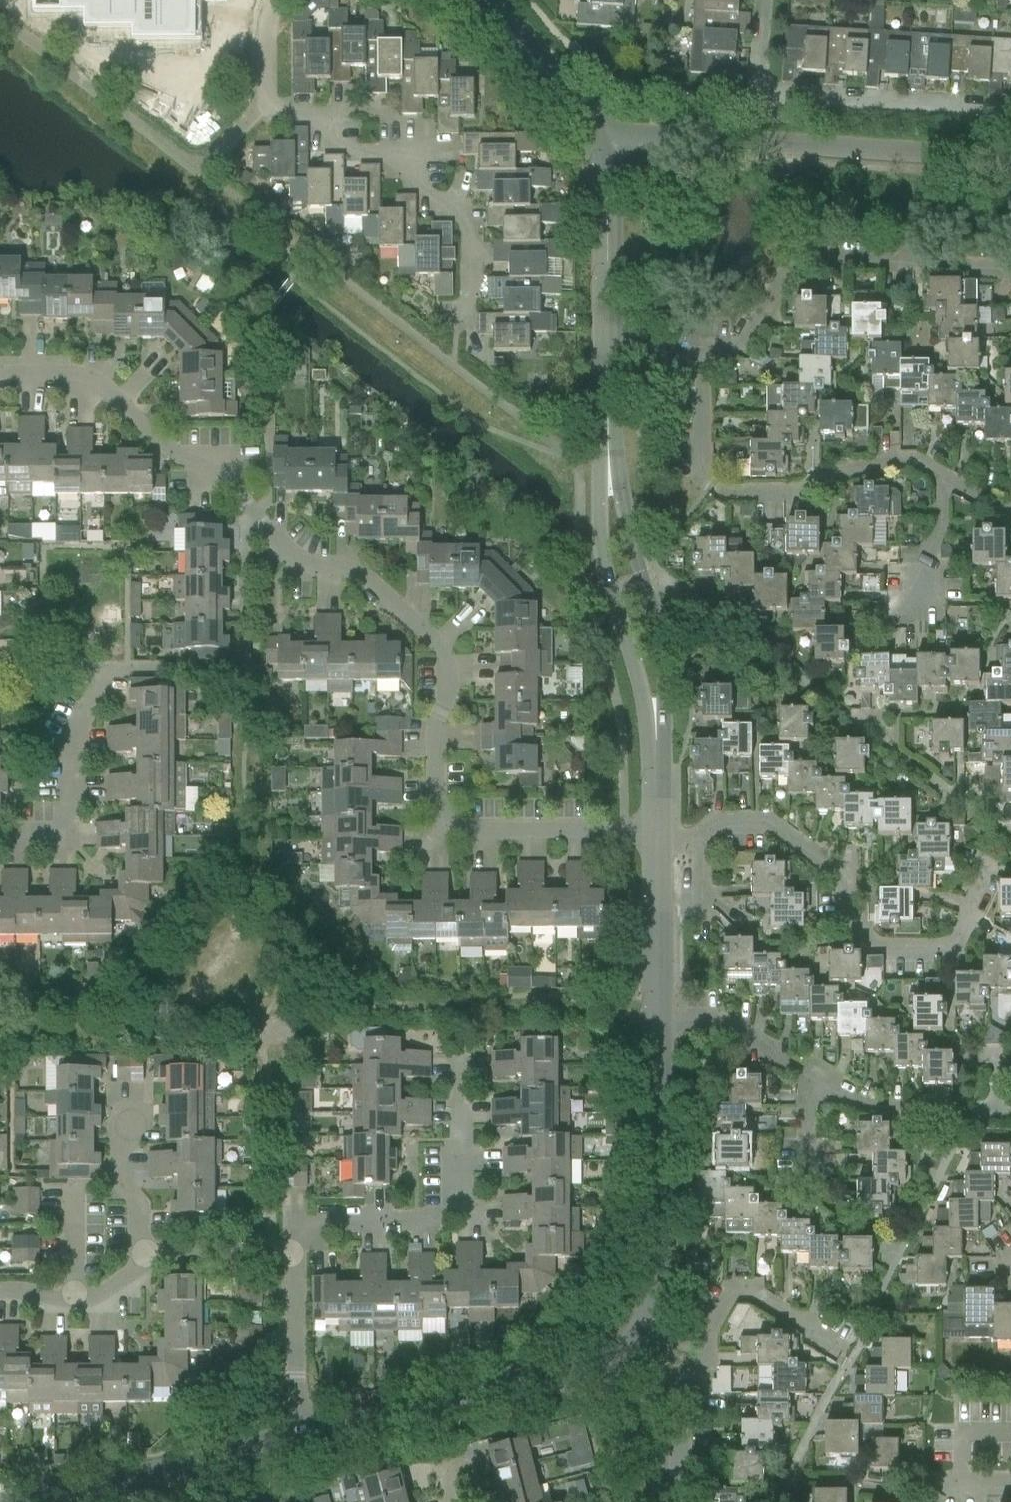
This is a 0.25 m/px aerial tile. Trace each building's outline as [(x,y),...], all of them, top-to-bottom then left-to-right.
[(35,2),(62,3),(62,9),(86,9),(86,14),(109,15),(109,22),(134,22),(134,32),(134,38),(196,38),(196,4),(202,4),(214,4),(214,2),(214,0),(35,0),(35,2)] [(577,25),(589,26),(634,29),(635,0),(590,0),(590,6),(589,12),(578,11),(577,25)] [(692,32),(693,32),(693,34),(737,37),(737,36),(741,36),(749,36),(749,34),(749,23),(738,22),(738,17),(739,0),(694,0),(692,32)] [(997,3),(996,11),(1006,11),(1006,3),(997,3)] [(907,79),(909,35),(882,33),(884,10),(870,9),(869,32),(865,89),(878,90),(879,69),(884,69),(883,78),(907,79)] [(329,12),(329,43),(330,43),(330,80),(329,80),(329,84),(330,84),(336,84),(337,84),(344,84),(344,68),(350,68),(365,68),(365,31),(347,31),(347,11),(337,11),(329,12)] [(374,11),(367,11),(367,22),(378,22),(378,15),(374,11)] [(293,23),(293,24),(306,23),(306,22),(305,22),(298,15),(293,19),(293,23)] [(311,43),(311,23),(306,23),(293,24),(293,59),(293,69),(293,96),(308,96),(308,80),(329,80),(330,43),(329,43),(311,43)] [(384,42),(383,23),(365,24),(365,31),(365,68),(365,96),(380,96),(380,80),(401,80),(401,42),(384,42)] [(824,74),(827,29),(806,28),(786,27),(782,84),(783,84),(783,83),(795,84),(796,73),(824,74)] [(642,34),(641,38),(653,39),(654,35),(654,30),(642,29),(642,34)] [(825,74),(824,86),(836,87),(837,66),(843,66),(842,75),(865,77),(864,89),(865,89),(869,32),(827,29),(827,41),(824,74),(825,74)] [(727,65),(727,64),(735,65),(736,58),(737,37),(693,34),(691,68),(690,68),(690,74),(701,75),(746,77),(746,76),(725,75),(725,65),(727,65)] [(951,37),(909,35),(907,79),(908,70),(925,71),(924,80),(948,82),(948,73),(951,37)] [(990,76),(993,40),(951,37),(948,73),(966,74),(965,83),(989,84),(990,76)] [(993,40),(990,76),(1007,77),(1006,86),(1010,86),(1010,41),(993,40)] [(420,63),(420,42),(401,42),(401,80),(401,115),(416,115),(416,99),(437,99),(437,63),(420,63)] [(456,83),(456,62),(437,63),(437,99),(437,135),(452,135),(452,119),(474,118),(474,83),(456,83)] [(271,149),(253,149),(253,174),(271,174),(271,182),(290,182),(290,201),(307,201),(308,201),(308,173),(308,166),(308,156),(308,152),(308,129),(300,129),(293,129),(293,145),(287,145),(271,145),(271,149)] [(490,135),(463,135),(463,142),(463,151),(479,150),(479,171),(479,172),(516,171),(516,170),(516,153),(536,153),(535,135),(500,135),(493,135),(490,135)] [(545,140),(543,145),(549,148),(554,150),(557,141),(547,137),(545,140)] [(344,182),(344,156),(329,156),(329,173),(308,173),(308,201),(307,201),(307,209),(327,209),(328,229),(344,229),(344,218),(344,182)] [(344,182),(344,218),(344,229),(344,236),(363,236),(363,239),(379,239),(380,212),(380,193),(380,186),(380,183),(380,166),(365,166),(365,182),(344,182)] [(550,188),(550,170),(516,170),(516,171),(479,172),(479,171),(477,171),(477,186),(493,186),(493,207),(513,207),(524,207),(531,207),(531,189),(550,188)] [(416,269),(416,240),(416,196),(401,196),(401,212),(380,212),(379,239),(379,249),(398,248),(398,269),(416,269)] [(493,207),(487,207),(487,222),(503,222),(503,243),(540,243),(540,225),(560,225),(560,206),(531,207),(524,207),(524,220),(513,220),(513,207),(493,207)] [(452,250),(452,237),(452,224),(437,224),(437,240),(416,240),(416,269),(416,277),(434,276),(434,297),(453,297),(452,262),(456,262),(456,250),(452,250)] [(566,261),(565,242),(540,243),(503,243),(493,243),(493,258),(509,258),(509,279),(546,279),(546,261),(566,261)] [(1,256),(0,256),(0,302),(19,302),(19,316),(32,316),(32,265),(22,265),(22,260),(1,260),(1,256)] [(46,280),(46,265),(32,265),(32,316),(43,316),(43,321),(68,321),(68,275),(63,275),(63,280),(46,280)] [(73,280),(73,275),(68,275),(68,321),(91,321),(91,335),(104,335),(104,284),(94,284),(94,280),(73,280)] [(560,297),(560,278),(546,279),(509,279),(487,279),(487,294),(503,294),(504,315),(516,315),(541,315),(541,297),(560,297)] [(976,310),(977,282),(960,282),(928,282),(928,302),(924,302),(923,313),(930,313),(930,311),(936,311),(936,316),(944,316),(944,310),(961,310),(976,310)] [(119,298),(119,284),(104,284),(104,335),(115,335),(115,340),(140,340),(140,294),(135,294),(135,298),(119,298)] [(140,294),(140,340),(164,340),(173,348),(198,322),(180,304),(166,304),(166,298),(165,298),(165,285),(141,285),(141,294),(140,294)] [(849,296),(849,309),(852,309),(852,320),(852,330),(853,330),(853,341),(865,341),(867,341),(870,341),(881,341),(881,327),(886,327),(886,317),(881,317),(881,310),(870,310),(870,296),(849,296)] [(793,317),(793,320),(795,320),(795,323),(795,331),(815,331),(827,332),(827,330),(827,320),(828,320),(828,319),(841,319),(840,305),(840,297),(825,298),(825,303),(817,302),(812,302),(812,297),(802,297),(802,302),(794,302),(795,317),(793,317)] [(977,339),(976,310),(961,310),(944,310),(944,316),(945,330),(939,330),(939,341),(946,341),(946,339),(952,339),(952,344),(957,344),(962,344),(962,339),(971,339),(977,339)] [(550,314),(541,315),(516,315),(504,315),(477,315),(478,330),(493,330),(494,352),(530,352),(530,332),(550,332),(550,314)] [(218,356),(218,342),(198,322),(173,348),(181,357),(181,381),(227,381),(227,376),(223,376),(223,356),(218,356)] [(839,332),(839,327),(830,327),(830,332),(827,332),(815,331),(815,341),(814,342),(814,343),(802,344),(801,360),(830,360),(830,361),(831,361),(847,361),(847,341),(853,341),(853,330),(852,330),(846,330),(846,332),(839,332)] [(945,357),(945,362),(947,362),(947,372),(959,372),(959,373),(968,373),(979,373),(981,373),(986,378),(986,359),(979,359),(979,344),(971,344),(971,339),(962,339),(962,344),(957,344),(952,344),(946,344),(946,358),(945,357)] [(881,341),(870,341),(870,348),(871,348),(871,354),(867,354),(867,364),(872,364),(872,378),(885,378),(885,390),(900,390),(900,378),(900,362),(901,362),(901,347),(881,346),(881,341)] [(292,348),(277,348),(277,372),(292,372),(292,348)] [(755,351),(749,360),(763,368),(772,361),(755,351)] [(900,390),(900,395),(900,407),(918,407),(918,399),(928,399),(928,395),(928,379),(934,379),(934,370),(929,370),(929,364),(931,364),(931,357),(919,357),(919,363),(901,362),(900,362),(900,378),(900,390)] [(801,360),(799,360),(799,388),(814,388),(814,394),(815,394),(824,394),(824,389),(830,389),(830,391),(836,391),(836,379),(831,379),(831,361),(830,361),(830,360),(801,360)] [(312,371),(312,381),(325,381),(325,371),(312,371)] [(959,380),(959,373),(959,372),(947,372),(947,379),(934,379),(928,379),(928,395),(928,411),(956,411),(956,396),(962,396),(962,395),(962,386),(957,386),(957,380),(959,380)] [(725,376),(725,387),(736,387),(736,376),(725,376)] [(222,405),(222,385),(227,385),(227,381),(181,381),(181,406),(186,406),(186,417),(236,417),(236,404),(222,405)] [(767,399),(767,415),(783,415),(783,416),(798,416),(798,422),(808,422),(808,417),(814,417),(814,419),(820,419),(821,419),(821,414),(821,408),(820,408),(815,408),(815,402),(815,399),(815,394),(814,394),(814,388),(799,388),(783,388),(767,388),(767,399)] [(987,396),(987,390),(975,390),(975,395),(962,395),(962,396),(956,396),(956,411),(956,427),(985,427),(986,427),(986,412),(990,412),(990,402),(985,402),(985,396),(987,396)] [(1005,405),(1005,412),(990,412),(986,412),(986,427),(985,427),(985,444),(1010,444),(1010,405),(1005,405)] [(820,437),(829,437),(835,437),(835,441),(845,441),(845,437),(852,437),(852,430),(866,429),(866,432),(867,432),(867,407),(820,407),(820,408),(821,408),(821,414),(821,419),(820,419),(820,437)] [(783,416),(783,415),(767,415),(767,444),(791,444),(791,445),(792,445),(798,445),(798,447),(804,447),(804,435),(798,435),(798,422),(798,416),(783,416)] [(32,485),(32,419),(19,419),(19,449),(8,449),(8,485),(7,485),(8,496),(33,496),(32,485)] [(44,419),(32,419),(32,485),(33,496),(33,499),(56,499),(56,496),(56,485),(56,460),(56,449),(45,449),(44,419)] [(56,496),(80,496),(80,430),(67,430),(67,460),(56,460),(56,485),(56,496)] [(92,460),(92,430),(80,430),(80,496),(105,496),(105,460),(92,460)] [(286,452),(286,439),(274,439),(274,489),(286,489),(286,494),(310,494),(310,448),(306,448),(306,452),(286,452)] [(747,444),(747,455),(750,455),(750,473),(750,479),(766,479),(766,478),(775,478),(775,473),(782,473),(782,475),(788,475),(788,463),(783,463),(783,455),(783,450),(792,450),(792,445),(791,445),(791,444),(767,444),(747,444)] [(315,452),(315,448),(310,448),(310,494),(334,494),(334,508),(346,508),(347,508),(347,485),(348,485),(348,457),(336,457),(336,452),(315,452)] [(105,496),(128,496),(128,452),(118,452),(118,460),(105,460),(105,496)] [(138,460),(138,452),(128,452),(128,496),(152,496),(152,502),(165,502),(165,477),(152,477),(152,460),(138,460)] [(360,485),(348,485),(347,485),(347,508),(346,508),(346,537),(358,537),(358,541),(383,541),(383,496),(378,496),(378,500),(360,500),(360,485)] [(888,491),(874,491),(874,486),(864,486),(864,491),(858,491),(858,489),(851,489),(851,501),(857,501),(857,514),(857,520),(872,520),(888,520),(903,520),(903,518),(901,518),(901,497),(895,491),(888,491)] [(387,500),(387,496),(383,496),(383,541),(406,541),(406,556),(418,556),(419,556),(419,533),(420,533),(420,505),(408,505),(408,500),(387,500)] [(857,520),(857,514),(848,514),(848,519),(842,519),(841,517),(835,517),(835,529),(840,529),(840,542),(840,548),(856,548),(872,548),(872,520),(857,520)] [(229,553),(229,543),(222,543),(222,529),(204,529),(204,517),(179,516),(179,529),(185,530),(186,553),(229,553)] [(818,545),(819,545),(819,523),(810,523),(806,523),(806,518),(796,518),(796,523),(786,523),(786,532),(770,532),(770,533),(771,533),(771,547),(770,548),(784,557),(787,557),(787,563),(797,569),(805,561),(805,557),(808,557),(808,556),(818,556),(818,545)] [(24,541),(32,541),(32,532),(32,525),(7,525),(7,538),(24,541)] [(74,544),(74,528),(56,528),(56,531),(55,543),(74,544)] [(992,535),(992,530),(982,530),(982,535),(972,535),(972,562),(972,569),(996,569),(1006,569),(1005,563),(1005,540),(996,540),(996,535),(992,535)] [(55,543),(56,531),(32,532),(32,541),(42,541),(42,544),(55,543)] [(102,532),(89,532),(89,542),(102,542),(102,532)] [(432,548),(432,533),(420,533),(419,533),(419,556),(418,556),(419,584),(430,585),(430,590),(454,590),(454,543),(450,543),(450,548),(432,548)] [(112,544),(128,544),(128,534),(112,535),(112,544)] [(726,557),(726,542),(697,542),(697,556),(692,556),(692,563),(692,566),(697,566),(697,572),(695,572),(695,579),(707,579),(707,574),(720,574),(720,573),(726,573),(726,557)] [(720,574),(720,582),(725,582),(725,588),(723,588),(723,595),(735,595),(735,589),(754,590),(754,580),(754,563),(754,558),(742,558),(741,558),(741,542),(726,542),(726,557),(726,573),(720,573),(720,574)] [(840,548),(840,542),(832,542),(832,547),(826,547),(826,545),(819,545),(818,545),(818,556),(818,557),(824,557),(824,570),(824,576),(840,576),(840,577),(856,577),(856,548),(840,548)] [(459,547),(459,543),(454,543),(454,590),(479,589),(487,598),(513,573),(494,553),(480,553),(480,547),(459,547)] [(940,549),(940,560),(944,560),(950,560),(950,549),(947,546),(943,546),(942,546),(940,549)] [(139,570),(139,553),(129,552),(130,570),(139,570)] [(186,578),(222,577),(222,563),(229,563),(229,553),(186,553),(186,578)] [(990,601),(996,601),(1005,601),(1010,601),(1010,563),(1005,563),(1006,569),(996,569),(996,585),(994,585),(990,585),(990,601)] [(824,576),(824,570),(816,570),(816,575),(809,575),(809,573),(803,573),(803,585),(809,585),(809,598),(809,604),(824,604),(840,604),(840,577),(840,576),(824,576)] [(532,604),(532,592),(513,573),(487,598),(496,607),(496,629),(541,629),(541,625),(537,625),(537,604),(532,604)] [(774,580),(774,575),(764,575),(764,580),(754,580),(754,590),(754,596),(753,596),(753,598),(754,598),(754,612),(772,612),(772,613),(775,613),(775,612),(786,613),(786,601),(787,601),(787,580),(774,580)] [(222,577),(186,578),(174,578),(174,602),(186,602),(229,601),(229,591),(222,591),(222,577)] [(130,602),(139,602),(139,585),(130,585),(130,602)] [(809,604),(809,598),(800,598),(800,603),(793,603),(793,601),(787,601),(786,601),(786,613),(792,613),(792,632),(815,632),(824,632),(824,604),(809,604)] [(186,626),(222,625),(222,612),(229,611),(229,601),(186,602),(186,626)] [(139,618),(139,602),(130,602),(130,618),(139,618)] [(972,608),(972,618),(983,618),(983,608),(972,608)] [(304,682),(328,682),(328,616),(315,616),(315,646),(304,646),(304,682)] [(340,646),(340,616),(328,616),(328,682),(328,694),(352,694),(352,682),(352,646),(340,646)] [(222,625),(186,626),(174,626),(174,650),(190,650),(190,661),(222,661),(222,650),(229,650),(229,639),(222,639),(222,625)] [(130,633),(130,650),(131,650),(139,650),(139,633),(139,626),(130,626),(130,633)] [(552,666),(552,652),(552,629),(541,629),(496,629),(496,656),(501,656),(501,667),(552,666)] [(844,647),(844,642),(844,632),(824,632),(815,632),(814,665),(844,664),(844,657),(849,657),(849,647),(844,647)] [(290,646),(290,639),(267,639),(267,664),(279,664),(279,682),(304,682),(304,646),(290,646)] [(352,682),(376,682),(376,639),(366,639),(366,646),(352,646),(352,682)] [(376,639),(376,682),(402,682),(412,694),(412,660),(411,660),(411,658),(411,656),(410,654),(409,653),(407,651),(406,650),(404,649),(402,649),(401,649),(401,646),(386,646),(386,639),(376,639)] [(35,643),(25,643),(25,649),(29,654),(35,654),(35,643)] [(1008,644),(1008,649),(1002,649),(1002,648),(996,647),(996,659),(1001,659),(1001,666),(1001,672),(1001,678),(1010,678),(1010,644),(1008,644)] [(978,686),(978,676),(980,676),(980,655),(967,655),(967,653),(965,653),(965,655),(950,655),(950,662),(945,662),(945,673),(950,673),(950,682),(950,686),(978,686)] [(889,689),(889,674),(889,664),(889,658),(860,658),(860,672),(855,672),(855,682),(860,682),(860,689),(858,689),(858,695),(870,695),(870,690),(883,690),(883,689),(889,689)] [(950,682),(950,673),(945,673),(945,662),(945,658),(916,658),(916,660),(916,674),(917,674),(917,690),(936,690),(936,695),(947,695),(947,689),(945,688),(945,682),(950,682)] [(916,674),(916,660),(899,660),(899,664),(889,664),(889,674),(889,689),(883,689),(883,690),(883,698),(888,698),(888,704),(886,704),(886,711),(898,711),(898,706),(917,706),(917,690),(917,674),(916,674)] [(537,697),(537,678),(552,678),(552,666),(501,667),(501,678),(496,678),(496,702),(541,702),(541,697),(537,697)] [(583,669),(569,669),(569,683),(583,683),(583,669)] [(1001,672),(992,672),(992,677),(986,677),(986,676),(980,676),(978,676),(978,686),(978,687),(985,687),(985,705),(985,706),(1001,706),(1010,706),(1010,678),(1001,678),(1001,672)] [(184,717),(185,680),(130,680),(130,703),(138,703),(138,717),(184,717)] [(720,690),(720,688),(717,688),(717,690),(702,690),(702,697),(698,697),(698,707),(703,707),(703,721),(720,721),(732,720),(732,690),(720,690)] [(482,739),(532,738),(532,726),(537,726),(537,707),(541,707),(541,702),(496,702),(496,726),(482,726),(482,739)] [(1001,733),(1001,706),(985,706),(985,705),(969,705),(969,725),(962,725),(962,726),(962,736),(970,736),(970,734),(976,735),(976,739),(985,739),(985,733),(1001,733)] [(793,712),(793,710),(791,710),(791,712),(779,712),(779,742),(791,742),(808,742),(808,729),(813,729),(813,719),(808,719),(808,712),(793,712)] [(108,728),(108,741),(173,741),(184,741),(184,717),(138,717),(138,728),(108,728)] [(375,733),(401,732),(401,720),(375,720),(375,733)] [(732,727),(732,720),(720,721),(720,734),(717,734),(717,743),(723,743),(723,758),(724,758),(752,758),(751,727),(732,727)] [(931,726),(928,726),(928,737),(931,737),(931,740),(931,754),(939,755),(939,759),(949,759),(949,754),(954,754),(962,754),(962,736),(962,726),(954,726),(931,726)] [(327,740),(327,728),(302,728),(302,740),(327,740)] [(401,745),(401,732),(375,733),(375,745),(401,745)] [(968,764),(969,764),(980,764),(986,764),(986,762),(992,762),(992,767),(1002,767),(1002,764),(1010,764),(1010,733),(1001,733),(985,733),(985,739),(985,753),(980,753),(980,755),(968,755),(968,764)] [(532,749),(532,738),(482,739),(482,751),(496,751),(496,775),(518,775),(518,783),(541,783),(541,769),(537,769),(537,749),(532,749)] [(704,743),(704,738),(693,738),(693,744),(694,744),(694,750),(689,750),(689,760),(694,760),(694,775),(724,775),(724,758),(723,758),(723,743),(717,743),(704,743)] [(173,765),(173,741),(108,741),(108,754),(137,754),(137,765),(173,765)] [(790,750),(791,742),(779,742),(779,749),(760,749),(759,781),(788,781),(788,765),(794,765),(794,756),(789,756),(789,750),(790,750)] [(850,744),(850,742),(847,742),(847,744),(835,744),(835,774),(847,774),(865,774),(864,761),(869,761),(869,751),(864,751),(864,744),(850,744)] [(334,769),(371,769),(371,758),(401,758),(401,745),(375,745),(334,745),(334,769)] [(819,766),(819,760),(807,760),(807,765),(794,765),(788,765),(788,781),(788,797),(816,797),(816,780),(822,780),(822,772),(817,772),(817,765),(819,766)] [(984,804),(1010,804),(1010,764),(1002,764),(1002,767),(992,767),(992,769),(990,769),(984,769),(984,804)] [(108,777),(108,789),(186,789),(186,765),(173,765),(137,765),(138,776),(108,777)] [(942,772),(942,778),(952,778),(952,768),(946,768),(942,772)] [(334,769),(321,769),(321,793),(401,793),(401,780),(371,780),(371,769),(334,769)] [(847,782),(847,774),(835,774),(835,781),(822,781),(822,780),(816,780),(816,797),(816,813),(844,813),(844,797),(850,797),(850,788),(845,788),(845,782),(847,782)] [(740,775),(731,775),(731,791),(740,791),(740,775)] [(186,813),(186,789),(108,789),(108,801),(138,801),(138,812),(138,813),(173,813),(186,813)] [(215,790),(215,798),(218,800),(222,800),(224,800),(224,790),(222,790),(215,790)] [(875,798),(875,792),(863,792),(863,797),(850,797),(844,797),(844,813),(844,829),(873,829),(873,824),(873,814),(878,814),(878,804),(873,804),(873,798),(875,798)] [(401,793),(321,793),(321,817),(371,817),(371,806),(401,806),(401,793)] [(894,797),(894,804),(878,804),(878,814),(873,814),(873,824),(878,824),(878,828),(878,837),(911,837),(911,825),(911,813),(911,797),(894,797)] [(138,813),(138,812),(127,812),(127,824),(97,824),(97,837),(174,837),(173,813),(138,813)] [(952,827),(964,827),(964,815),(952,815),(952,827)] [(371,828),(371,817),(321,817),(321,841),(401,841),(401,828),(371,828)] [(917,825),(911,825),(911,837),(916,837),(916,844),(916,847),(916,852),(916,854),(917,854),(917,860),(931,860),(947,860),(949,860),(949,827),(936,827),(936,822),(926,822),(926,827),(917,827),(917,825)] [(228,827),(220,827),(220,828),(220,836),(228,836),(230,836),(231,836),(231,827),(230,827),(228,827)] [(220,836),(219,855),(220,855),(229,855),(230,836),(228,836),(220,836)] [(163,861),(163,838),(174,838),(174,837),(97,837),(97,850),(127,849),(127,861),(163,861)] [(337,866),(371,866),(371,854),(401,853),(401,841),(321,841),(321,867),(337,866)] [(917,854),(916,854),(908,854),(908,859),(899,859),(899,857),(893,857),(893,869),(898,869),(898,891),(898,892),(913,892),(931,892),(931,877),(947,877),(947,860),(931,860),(917,860),(917,854)] [(287,856),(287,865),(300,866),(300,856),(287,856)] [(775,865),(775,860),(765,860),(765,865),(752,865),(752,898),(770,898),(771,898),(771,892),(785,892),(785,875),(790,875),(790,863),(784,863),(784,865),(775,865)] [(141,914),(149,906),(149,885),(163,885),(163,861),(127,861),(127,875),(120,875),(120,894),(141,914)] [(531,928),(531,863),(518,864),(518,893),(506,893),(507,904),(507,928),(508,928),(531,928)] [(543,893),(543,863),(531,863),(531,928),(555,928),(555,893),(543,893)] [(555,928),(579,928),(579,863),(566,863),(566,893),(555,893),(555,928)] [(591,863),(579,863),(579,928),(579,941),(604,940),(604,928),(604,893),(592,893),(591,863)] [(337,891),(337,911),(349,911),(349,912),(357,919),(378,898),(378,879),(371,879),(371,866),(337,866),(337,884),(337,891)] [(297,867),(288,867),(288,876),(293,876),(297,871),(297,867)] [(15,871),(2,871),(2,901),(0,901),(0,937),(15,937),(15,871)] [(28,901),(28,871),(15,871),(15,937),(39,937),(39,901),(28,901)] [(39,937),(63,937),(63,871),(50,871),(51,901),(39,901),(39,937)] [(76,901),(76,871),(63,871),(63,937),(63,945),(87,945),(87,901),(76,901)] [(411,941),(435,941),(435,875),(422,875),(423,904),(411,905),(411,941)] [(448,905),(448,875),(435,875),(435,941),(459,941),(459,905),(448,905)] [(483,949),(483,941),(483,875),(470,875),(471,905),(459,905),(459,941),(459,949),(483,949)] [(496,904),(495,875),(483,875),(483,941),(508,941),(508,928),(507,928),(507,904),(496,904)] [(1000,885),(1000,918),(1010,918),(1010,885),(1000,885)] [(898,892),(898,891),(879,891),(879,915),(874,915),(874,926),(881,926),(881,924),(889,924),(889,929),(899,929),(899,924),(913,924),(913,892),(898,892)] [(794,897),(794,892),(785,892),(771,892),(771,898),(770,898),(771,930),(804,930),(804,907),(809,907),(809,895),(803,895),(803,897),(794,897)] [(161,934),(141,914),(120,894),(101,894),(101,901),(87,901),(87,945),(112,945),(112,922),(131,922),(152,943),(161,934)] [(397,905),(397,897),(378,898),(357,919),(365,927),(386,927),(386,941),(387,941),(387,948),(392,953),(412,953),(411,941),(411,905),(397,905)] [(734,941),(734,936),(722,936),(722,942),(724,942),(724,948),(719,948),(719,958),(724,958),(724,964),(719,964),(716,969),(716,976),(719,980),(724,981),(752,980),(753,980),(753,957),(753,941),(734,941)] [(862,973),(862,970),(861,970),(861,955),(854,955),(854,950),(844,951),(844,955),(830,956),(830,968),(827,968),(827,972),(830,972),(830,983),(840,983),(861,983),(861,973),(862,973)] [(781,964),(781,958),(783,958),(783,952),(771,952),(771,957),(753,957),(753,980),(752,980),(752,999),(765,999),(768,995),(768,989),(780,989),(780,973),(786,973),(786,964),(781,964)] [(982,959),(982,975),(983,975),(983,991),(989,991),(1002,991),(1002,996),(1010,996),(1010,959),(982,959)] [(811,974),(811,968),(799,968),(799,973),(786,973),(780,973),(780,989),(780,1005),(780,1007),(780,1016),(809,1016),(809,1005),(810,1005),(810,990),(814,990),(814,980),(809,980),(809,974),(811,974)] [(97,969),(87,969),(87,982),(97,982),(97,969)] [(531,970),(508,970),(508,989),(511,989),(531,989),(531,979),(531,970)] [(983,991),(983,975),(982,975),(955,976),(955,1007),(974,1007),(974,1012),(986,1012),(986,1006),(984,1006),(984,1000),(989,1000),(989,991),(983,991)] [(544,978),(532,978),(532,988),(555,989),(556,981),(556,978),(544,978)] [(838,997),(838,991),(840,991),(840,986),(840,983),(830,983),(829,983),(829,986),(829,990),(814,990),(810,990),(810,1005),(809,1005),(809,1016),(809,1022),(837,1022),(838,1022),(838,1006),(843,1006),(843,997),(838,997)] [(939,1001),(939,999),(925,999),(925,1000),(908,1000),(908,1012),(912,1012),(912,1031),(924,1031),(942,1031),(942,1018),(947,1018),(947,1008),(942,1008),(942,1001),(939,1001)] [(867,1013),(867,1007),(868,1007),(868,1001),(857,1001),(857,1006),(843,1006),(838,1006),(838,1022),(837,1022),(837,1038),(865,1038),(866,1038),(866,1022),(871,1022),(871,1013),(867,1013)] [(896,1023),(896,1017),(885,1017),(885,1022),(871,1022),(866,1022),(866,1038),(865,1038),(866,1054),(893,1054),(894,1054),(894,1038),(899,1038),(899,1029),(895,1029),(895,1023),(896,1023)] [(998,1020),(993,1028),(1003,1033),(1007,1025),(998,1020)] [(522,1028),(522,1041),(522,1053),(492,1053),(492,1066),(558,1066),(558,1041),(557,1041),(557,1029),(522,1028)] [(993,1029),(983,1046),(997,1046),(1003,1034),(993,1029)] [(384,1042),(384,1030),(350,1030),(350,1034),(351,1034),(351,1045),(357,1051),(365,1051),(365,1065),(430,1066),(430,1053),(400,1053),(400,1041),(384,1042)] [(924,1035),(924,1031),(913,1031),(913,1035),(913,1038),(899,1038),(894,1038),(894,1054),(893,1054),(894,1070),(924,1070),(924,1055),(928,1055),(928,1045),(923,1045),(923,1039),(924,1039),(924,1035)] [(952,1070),(952,1065),(952,1054),(928,1055),(924,1055),(924,1070),(924,1087),(935,1087),(935,1088),(937,1088),(937,1087),(952,1087),(952,1079),(957,1079),(957,1070),(952,1070)] [(118,1082),(130,1082),(130,1057),(118,1057),(118,1082)] [(130,1082),(143,1082),(143,1057),(130,1057),(130,1082)] [(154,1057),(154,1070),(160,1070),(160,1080),(167,1080),(167,1094),(213,1094),(216,1094),(215,1057),(213,1057),(167,1057),(154,1057)] [(93,1095),(93,1081),(100,1081),(100,1072),(105,1072),(105,1058),(67,1058),(67,1070),(57,1070),(57,1094),(93,1095)] [(430,1078),(430,1066),(365,1065),(365,1066),(354,1066),(353,1089),(400,1090),(400,1078),(430,1078)] [(558,1090),(558,1066),(492,1066),(492,1078),(522,1078),(522,1090),(558,1090)] [(967,1066),(957,1067),(957,1070),(957,1079),(957,1080),(967,1080),(967,1066)] [(761,1107),(761,1078),(746,1078),(746,1073),(737,1073),(737,1078),(730,1078),(730,1076),(724,1076),(724,1088),(729,1088),(729,1106),(729,1107),(745,1107),(761,1107)] [(303,1079),(297,1079),(297,1088),(306,1088),(306,1082),(303,1079)] [(430,1114),(430,1101),(400,1101),(400,1090),(353,1089),(353,1114),(430,1114)] [(492,1101),(492,1114),(568,1114),(568,1090),(558,1090),(522,1090),(522,1101),(492,1101)] [(293,1113),(293,1093),(284,1093),(281,1113),(293,1113)] [(312,1113),(312,1093),(293,1093),(293,1113),(294,1113),(306,1113),(312,1113)] [(93,1095),(57,1094),(44,1094),(44,1106),(57,1106),(57,1119),(101,1119),(101,1109),(93,1109),(93,1095)] [(160,1118),(213,1118),(213,1094),(167,1094),(167,1108),(160,1109),(160,1118)] [(15,1119),(24,1119),(24,1101),(15,1101),(15,1119)] [(245,1118),(255,1118),(255,1106),(255,1101),(246,1101),(245,1118)] [(745,1135),(745,1107),(729,1107),(729,1106),(713,1106),(713,1126),(708,1126),(708,1137),(714,1137),(714,1135),(721,1135),(721,1140),(726,1140),(729,1140),(729,1135),(741,1135),(745,1135)] [(430,1127),(430,1114),(353,1114),(353,1138),(365,1138),(389,1138),(389,1139),(400,1139),(400,1127),(430,1127)] [(568,1114),(492,1114),(492,1126),(522,1126),(522,1138),(533,1138),(558,1138),(558,1137),(568,1137),(568,1114)] [(213,1142),(213,1118),(160,1118),(160,1128),(167,1128),(167,1143),(179,1143),(179,1142),(203,1142),(213,1142)] [(254,1135),(255,1118),(245,1118),(245,1135),(254,1135)] [(24,1135),(24,1119),(15,1119),(15,1135),(24,1135)] [(57,1143),(93,1143),(93,1129),(101,1129),(101,1119),(57,1119),(57,1142),(57,1143)] [(294,1119),(281,1119),(281,1133),(294,1133),(294,1119)] [(882,1127),(882,1121),(872,1121),(872,1126),(857,1126),(857,1155),(873,1155),(889,1155),(889,1154),(889,1136),(894,1136),(894,1124),(888,1124),(888,1127),(882,1127)] [(748,1169),(748,1158),(750,1158),(750,1155),(748,1155),(748,1140),(741,1140),(741,1135),(729,1135),(729,1140),(721,1140),(716,1140),(716,1154),(715,1154),(715,1157),(716,1157),(716,1168),(728,1168),(728,1170),(748,1169)] [(581,1161),(581,1137),(568,1137),(558,1137),(558,1138),(533,1138),(533,1149),(503,1149),(503,1161),(569,1161),(581,1161)] [(281,1167),(281,1187),(294,1187),(294,1162),(298,1162),(298,1138),(281,1138),(281,1150),(281,1167)] [(353,1138),(342,1138),(342,1139),(343,1139),(343,1161),(342,1161),(342,1162),(353,1162),(396,1162),(396,1152),(389,1152),(389,1139),(389,1138),(365,1138),(353,1138)] [(57,1142),(50,1142),(51,1167),(51,1179),(51,1180),(66,1180),(76,1180),(94,1179),(93,1167),(101,1167),(101,1157),(93,1157),(93,1143),(57,1143),(57,1142)] [(149,1167),(222,1166),(221,1142),(213,1142),(203,1142),(179,1142),(179,1143),(178,1154),(149,1154),(149,1167)] [(969,1174),(981,1174),(981,1175),(993,1175),(993,1176),(1010,1176),(1010,1147),(981,1147),(981,1155),(969,1155),(969,1174)] [(609,1156),(609,1160),(612,1163),(616,1163),(617,1163),(619,1161),(619,1156),(617,1154),(616,1153),(612,1153),(609,1156)] [(905,1174),(905,1154),(889,1154),(889,1155),(873,1155),(874,1182),(889,1182),(889,1188),(898,1188),(898,1183),(904,1183),(904,1185),(910,1185),(910,1173),(905,1174)] [(569,1185),(569,1161),(503,1161),(503,1174),(533,1174),(533,1185),(569,1185)] [(294,1187),(307,1187),(307,1162),(298,1162),(296,1162),(294,1162),(294,1187)] [(389,1186),(389,1172),(396,1172),(396,1162),(353,1162),(354,1184),(343,1184),(343,1199),(363,1199),(363,1187),(389,1186)] [(214,1190),(214,1168),(222,1168),(222,1166),(149,1167),(149,1179),(179,1179),(179,1190),(214,1190)] [(692,1220),(725,1219),(725,1207),(725,1191),(731,1191),(730,1182),(726,1182),(726,1176),(728,1176),(728,1170),(728,1168),(716,1168),(716,1175),(697,1175),(697,1204),(692,1204),(692,1220)] [(993,1204),(993,1199),(993,1176),(993,1175),(981,1175),(981,1174),(969,1174),(965,1174),(965,1183),(952,1183),(952,1202),(965,1202),(965,1203),(978,1203),(978,1204),(993,1204)] [(874,1182),(857,1182),(858,1211),(872,1211),(872,1216),(882,1216),(882,1211),(888,1211),(888,1213),(894,1213),(894,1202),(890,1202),(889,1188),(889,1182),(874,1182)] [(569,1209),(569,1185),(533,1185),(533,1197),(503,1197),(503,1209),(569,1209)] [(756,1192),(755,1186),(744,1186),(744,1191),(731,1191),(725,1191),(725,1207),(725,1219),(725,1234),(753,1234),(753,1223),(753,1208),(759,1207),(759,1198),(754,1198),(754,1192),(756,1192)] [(13,1202),(38,1202),(38,1190),(13,1190),(13,1202)] [(172,1227),(197,1227),(197,1215),(214,1215),(214,1190),(179,1190),(179,1204),(171,1204),(172,1227)] [(38,1215),(38,1202),(13,1202),(13,1215),(38,1215)] [(782,1214),(782,1208),(784,1208),(783,1202),(772,1202),(772,1207),(759,1207),(753,1208),(753,1223),(753,1234),(753,1239),(781,1239),(781,1223),(787,1223),(787,1214),(782,1214)] [(937,1211),(936,1230),(948,1230),(948,1231),(962,1231),(962,1232),(978,1232),(978,1223),(990,1223),(990,1204),(978,1204),(978,1203),(965,1203),(965,1202),(952,1202),(949,1202),(949,1211),(937,1211)] [(569,1209),(503,1209),(503,1222),(533,1222),(533,1233),(568,1233),(580,1233),(580,1209),(569,1209)] [(811,1224),(812,1218),(800,1218),(800,1223),(787,1223),(781,1223),(781,1239),(781,1255),(809,1255),(809,1239),(815,1239),(815,1230),(810,1230),(810,1224),(811,1224)] [(991,1227),(981,1234),(986,1241),(996,1234),(991,1227)] [(948,1230),(936,1230),(933,1230),(932,1238),(921,1238),(921,1247),(932,1247),(932,1258),(932,1259),(946,1259),(946,1260),(962,1260),(962,1232),(962,1231),(948,1231),(948,1230)] [(583,1233),(568,1233),(533,1233),(533,1248),(526,1248),(526,1266),(546,1286),(554,1279),(554,1258),(568,1257),(583,1258),(583,1233)] [(601,1234),(600,1244),(607,1250),(617,1250),(617,1234),(601,1234)] [(838,1271),(838,1266),(838,1254),(843,1255),(843,1246),(838,1246),(838,1240),(840,1240),(840,1234),(828,1234),(828,1239),(815,1239),(809,1239),(809,1255),(809,1271),(838,1271)] [(13,1250),(38,1250),(38,1238),(13,1238),(13,1250)] [(872,1254),(872,1241),(843,1241),(843,1246),(843,1255),(838,1254),(838,1266),(843,1266),(843,1273),(858,1273),(858,1275),(860,1275),(860,1273),(872,1273),(872,1257),(874,1257),(874,1254),(872,1254)] [(469,1309),(469,1244),(457,1244),(457,1274),(445,1274),(445,1285),(445,1309),(446,1309),(469,1309)] [(494,1321),(493,1309),(493,1273),(482,1273),(482,1244),(469,1244),(469,1309),(469,1321),(494,1321)] [(13,1263),(38,1263),(38,1250),(13,1250),(13,1263)] [(350,1332),(374,1332),(373,1255),(361,1255),(361,1285),(350,1285),(350,1332)] [(386,1285),(386,1255),(373,1255),(374,1332),(398,1332),(398,1285),(386,1285)] [(398,1332),(422,1332),(422,1320),(422,1255),(409,1255),(409,1284),(398,1285),(398,1332)] [(434,1285),(434,1255),(422,1255),(422,1320),(446,1320),(446,1309),(445,1309),(445,1285),(434,1285)] [(946,1287),(946,1260),(946,1259),(932,1259),(932,1258),(916,1258),(916,1266),(905,1266),(905,1275),(916,1275),(916,1287),(946,1287)] [(546,1286),(526,1266),(507,1266),(507,1274),(493,1273),(493,1309),(518,1309),(518,1294),(538,1294),(546,1286)] [(335,1285),(335,1278),(312,1278),(313,1321),(339,1321),(339,1333),(350,1332),(350,1285),(335,1285)] [(159,1304),(202,1303),(201,1279),(166,1279),(166,1294),(159,1294),(159,1304)] [(236,1292),(261,1291),(261,1279),(236,1279),(236,1292)] [(965,1315),(964,1339),(993,1339),(993,1337),(993,1327),(993,1307),(993,1306),(994,1306),(994,1286),(981,1286),(981,1290),(965,1290),(965,1308),(965,1315)] [(236,1304),(261,1304),(261,1291),(236,1292),(236,1304)] [(948,1299),(948,1315),(963,1315),(963,1300),(948,1299)] [(993,1343),(1010,1343),(1010,1302),(1009,1302),(1009,1306),(994,1306),(993,1306),(993,1327),(993,1337),(993,1339),(993,1343)] [(202,1328),(202,1303),(159,1304),(159,1314),(166,1314),(166,1328),(202,1328)] [(737,1307),(735,1311),(745,1317),(750,1309),(748,1307),(737,1307)] [(19,1357),(18,1327),(6,1327),(6,1405),(29,1405),(29,1393),(30,1393),(30,1368),(30,1357),(19,1357)] [(179,1382),(187,1374),(187,1352),(211,1352),(210,1327),(202,1328),(166,1328),(166,1342),(159,1342),(159,1360),(179,1382)] [(510,1351),(510,1327),(498,1327),(498,1351),(510,1351)] [(261,1345),(261,1328),(236,1328),(236,1345),(261,1345)] [(740,1356),(750,1356),(753,1354),(757,1354),(757,1368),(773,1368),(773,1367),(789,1367),(789,1360),(789,1349),(794,1348),(794,1337),(788,1337),(788,1339),(782,1339),(782,1334),(772,1334),(772,1339),(757,1339),(740,1339),(740,1356)] [(30,1393),(29,1393),(29,1405),(29,1415),(54,1415),(54,1338),(42,1338),(42,1368),(30,1368),(30,1393)] [(78,1415),(78,1368),(67,1368),(67,1338),(54,1338),(54,1415),(78,1415)] [(102,1405),(102,1338),(89,1338),(89,1368),(78,1368),(78,1415),(102,1415),(102,1405)] [(114,1338),(102,1338),(102,1405),(126,1405),(126,1368),(115,1368),(114,1338)] [(910,1370),(910,1341),(881,1341),(881,1349),(870,1349),(870,1358),(881,1359),(881,1369),(894,1370),(910,1370)] [(126,1405),(150,1404),(150,1390),(171,1390),(179,1382),(159,1360),(140,1360),(140,1368),(126,1368),(126,1405)] [(757,1368),(757,1395),(773,1395),(773,1396),(789,1395),(789,1396),(805,1396),(805,1377),(810,1377),(810,1365),(804,1365),(804,1367),(797,1367),(797,1362),(789,1362),(789,1360),(789,1367),(773,1367),(773,1368),(757,1368)] [(943,1365),(934,1372),(941,1381),(950,1374),(943,1365)] [(731,1394),(731,1379),(731,1368),(720,1368),(718,1368),(718,1373),(716,1373),(716,1381),(712,1381),(712,1394),(731,1394)] [(881,1369),(865,1369),(865,1377),(854,1377),(854,1386),(865,1386),(865,1397),(882,1397),(882,1398),(894,1398),(894,1370),(881,1369)] [(974,1375),(974,1386),(991,1386),(991,1376),(974,1375)] [(773,1396),(773,1395),(757,1395),(757,1423),(773,1423),(773,1429),(782,1429),(782,1424),(788,1424),(788,1426),(794,1426),(794,1414),(789,1414),(789,1396),(789,1395),(773,1396)] [(865,1397),(853,1397),(853,1405),(842,1405),(842,1414),(853,1414),(853,1425),(858,1425),(858,1426),(882,1426),(882,1398),(882,1397),(865,1397)] [(575,1452),(590,1448),(582,1417),(567,1421),(575,1452)] [(773,1429),(773,1423),(757,1423),(741,1423),(741,1452),(746,1452),(752,1452),(752,1457),(763,1457),(766,1457),(766,1452),(772,1452),(772,1454),(778,1454),(778,1442),(773,1442),(773,1429)] [(858,1441),(858,1426),(858,1425),(853,1425),(825,1425),(825,1458),(858,1458),(858,1441)] [(128,1434),(127,1448),(139,1448),(139,1435),(128,1434)] [(539,1436),(489,1449),(495,1472),(531,1463),(530,1459),(527,1450),(542,1446),(539,1436)] [(898,1470),(898,1441),(858,1441),(858,1458),(869,1458),(869,1470),(898,1470)] [(590,1448),(575,1452),(579,1466),(593,1463),(590,1448)] [(752,1457),(752,1452),(746,1452),(745,1457),(731,1457),(731,1465),(731,1485),(743,1485),(763,1485),(763,1457),(752,1457)] [(858,1459),(849,1459),(849,1470),(858,1470),(858,1459)] [(22,1461),(12,1461),(12,1471),(22,1471),(22,1461)] [(501,1496),(537,1487),(531,1463),(495,1472),(501,1496)] [(356,1494),(358,1501),(379,1501),(406,1495),(400,1471),(362,1481),(365,1489),(358,1491),(356,1494)] [(579,1500),(588,1498),(584,1481),(575,1483),(579,1500)] [(741,1492),(743,1492),(743,1485),(731,1485),(731,1491),(712,1491),(712,1501),(746,1501),(746,1498),(741,1498),(741,1492)] [(537,1487),(501,1496),(502,1501),(540,1501),(537,1487)] [(605,1493),(597,1495),(599,1501),(607,1501),(605,1493)] [(847,1493),(814,1493),(814,1501),(847,1501),(847,1493)]
